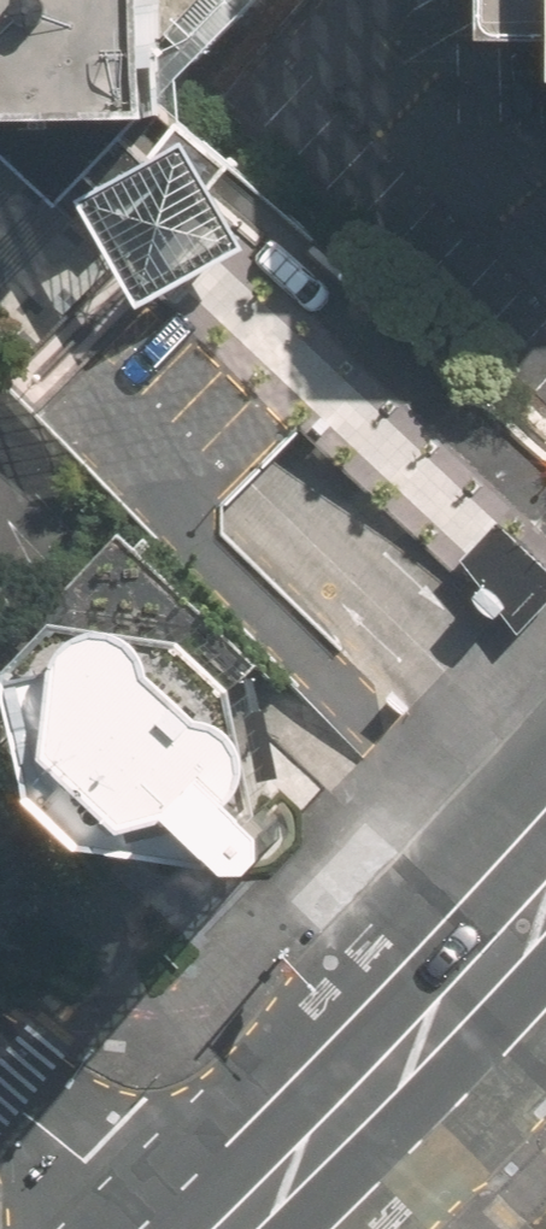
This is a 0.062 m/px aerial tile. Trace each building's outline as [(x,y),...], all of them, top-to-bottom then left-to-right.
[(66,204),(115,160),(165,113),(163,0),(0,0),(0,145),(66,204)] [(494,37),(545,37),(545,0),(494,0),(494,37)] [(188,142),(81,197),(139,306),(245,251),(188,142)] [(497,522),(461,560),(521,637),(545,609),(545,566),(497,522)] [(108,528),(0,635),(0,747),(43,793),(53,783),(29,659),(77,611),(198,628),(251,673),(259,668),(108,528)] [(77,611),(29,659),(53,783),(102,833),(233,852),(239,846),(247,853),(267,853),(281,840),(281,816),(264,801),(264,797),(252,785),(259,775),(263,765),(264,754),(264,740),(258,724),(251,673),(198,628),(77,611)]
